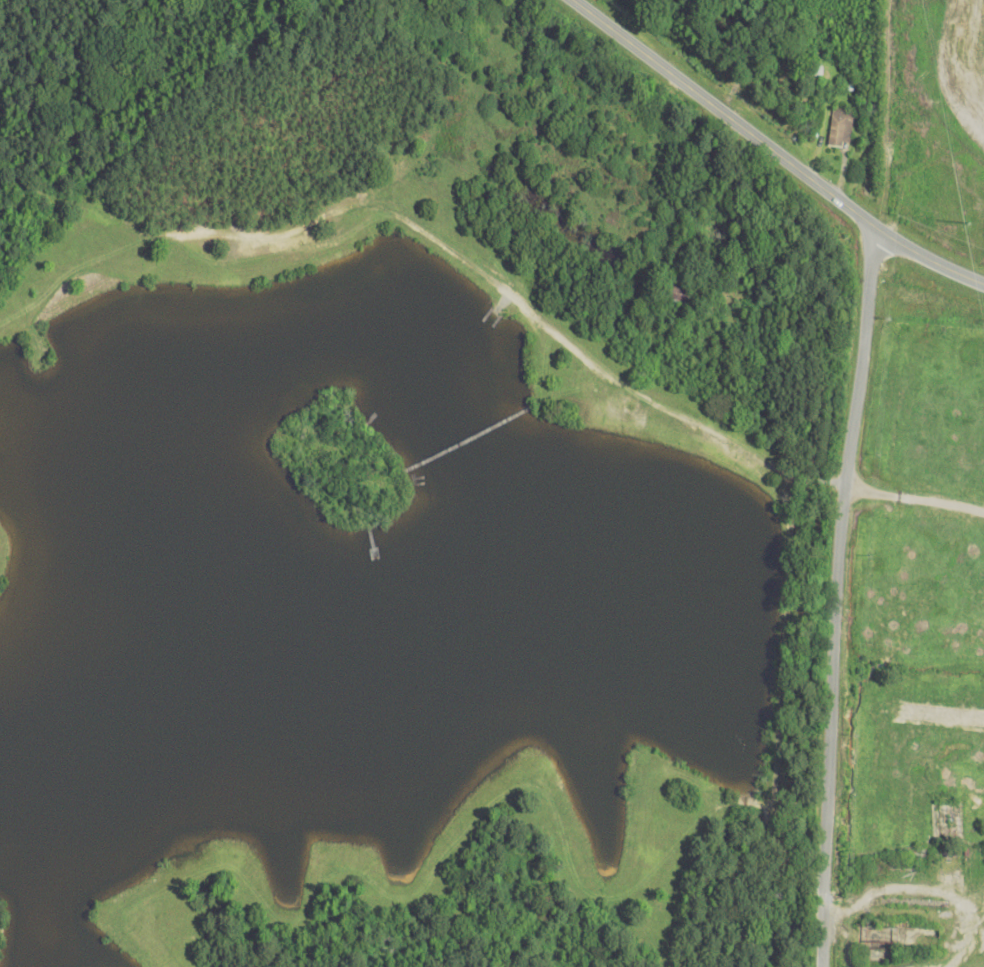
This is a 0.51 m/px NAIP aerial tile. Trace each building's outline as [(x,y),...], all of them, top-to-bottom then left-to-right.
[(854,147),(854,110),(832,110),(832,147),(854,147)] [(898,963),(898,949),(868,949),(868,963),(898,963)]
